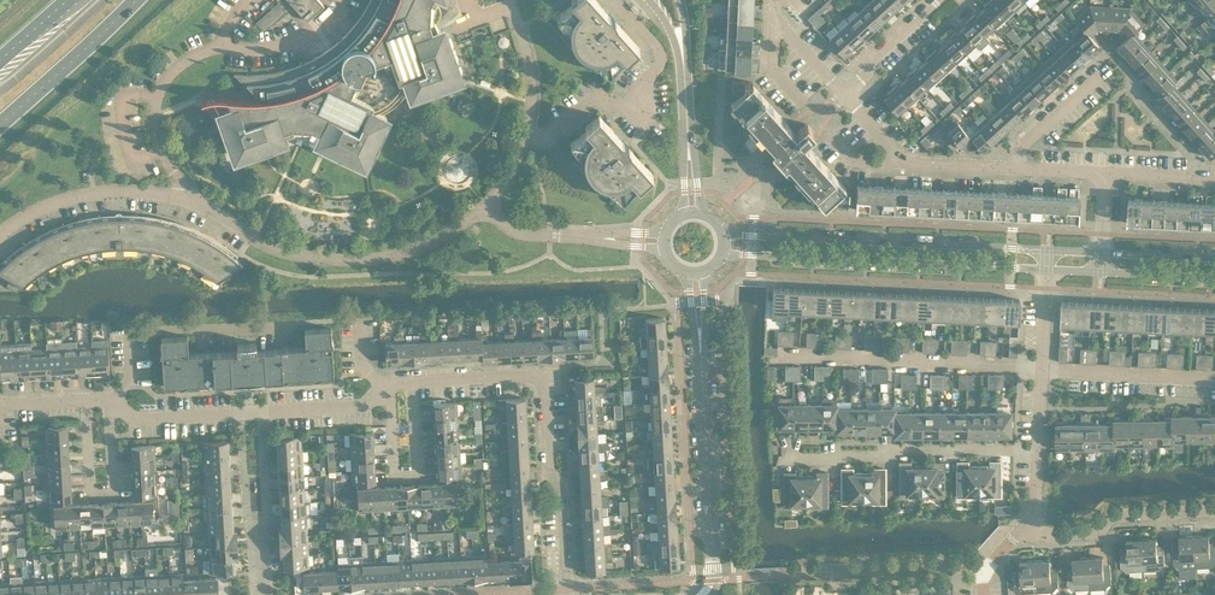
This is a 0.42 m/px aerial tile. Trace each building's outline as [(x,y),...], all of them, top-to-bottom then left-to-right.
[(376,110),(378,109),(381,107),(384,106),(386,105),(389,103),(391,101),(393,99),(395,97),(397,95),(399,93),(401,91),(403,88),(404,86),(405,83),(409,94),(414,96),(456,81),(460,71),(447,32),(437,28),(433,29),(430,20),(431,19),(432,19),(433,18),(434,17),(435,16),(435,15),(436,13),(436,12),(436,11),(436,9),(436,8),(435,7),(435,6),(434,5),(433,4),(432,3),(431,2),(432,0),(370,0),(368,3),(366,8),(363,12),(360,16),(357,20),(354,24),(351,28),(348,32),(344,35),(341,39),(337,42),(333,45),(329,48),(325,51),(321,54),(316,56),(312,59),(309,60),(305,62),(301,64),(296,66),(292,68),(287,69),(282,70),(278,71),(273,72),(268,73),(263,74),(258,74),(253,74),(248,74),(244,74),(239,74),(234,74),(235,74),(257,98),(247,98),(239,98),(232,97),(229,97),(232,105),(224,108),(219,118),(232,152),(241,157),(280,143),(285,133),(285,132),(291,130),(293,126),(311,127),(312,131),(318,134),(318,135),(321,145),(358,163),(368,160),(388,120),(386,114),(376,110)] [(319,0),(289,0),(307,20),(324,5),(319,0)] [(556,15),(571,36),(571,37),(571,39),(572,41),(573,43),(573,45),(575,46),(576,48),(577,50),(580,47),(586,53),(584,55),(586,56),(587,57),(589,57),(590,57),(610,74),(623,58),(625,60),(639,48),(617,24),(607,13),(596,0),(572,0),(571,1),(573,3),(556,15)] [(821,6),(824,9),(832,2),(830,0),(828,0),(821,6)] [(867,3),(884,21),(894,13),(882,0),(871,0),(867,3)] [(900,0),(882,0),(894,13),(903,4),(900,0)] [(995,27),(1005,18),(988,0),(983,5),(985,7),(981,11),(995,27)] [(988,0),(1005,18),(1014,10),(1006,0),(988,0)] [(1024,1),(1023,0),(1006,0),(1014,10),(1024,1)] [(1197,8),(1206,0),(1189,0),(1197,8)] [(1206,18),(1214,10),(1214,0),(1206,0),(1197,8),(1206,18)] [(278,2),(256,22),(263,30),(264,31),(266,30),(286,11),(281,6),(278,2)] [(751,19),(752,3),(728,2),(728,4),(727,17),(720,17),(720,20),(727,20),(727,19),(751,19)] [(1058,10),(1063,6),(1060,2),(1055,7),(1058,10)] [(884,21),(867,3),(858,12),(874,30),(884,21)] [(1074,20),(1085,32),(1090,37),(1090,36),(1098,29),(1089,6),(1074,20)] [(1098,29),(1108,30),(1109,7),(1089,6),(1098,29)] [(1108,30),(1118,31),(1129,8),(1109,7),(1108,30)] [(824,14),(819,8),(808,18),(813,24),(824,14)] [(1118,31),(1125,38),(1126,38),(1133,32),(1143,23),(1129,8),(1118,31)] [(1160,13),(1165,18),(1169,15),(1164,9),(1160,13)] [(1206,18),(1214,28),(1214,10),(1206,18)] [(974,13),(969,18),(986,36),(995,27),(981,11),(976,15),(974,13)] [(858,12),(848,21),(865,39),(874,30),(858,12)] [(1060,13),(1055,18),(1058,21),(1063,16),(1060,13)] [(1046,15),(1041,19),(1044,23),(1049,18),(1046,15)] [(1174,20),(1169,15),(1165,18),(1170,23),(1174,20)] [(1155,19),(1160,25),(1164,21),(1159,16),(1155,19)] [(986,36),(969,18),(964,22),(966,24),(961,28),(976,45),(986,36)] [(1058,21),(1055,18),(1050,22),(1053,26),(1058,21)] [(719,37),(726,37),(726,35),(751,36),(751,19),(727,19),(727,20),(726,34),(719,33),(719,37)] [(1039,28),(1044,23),(1041,19),(1035,24),(1039,28)] [(848,21),(839,29),(855,48),(865,39),(848,21)] [(1169,27),(1164,21),(1160,25),(1165,30),(1169,27)] [(955,30),(950,35),(966,53),(976,45),(961,28),(957,33),(955,30)] [(845,57),(855,48),(839,29),(828,38),(829,39),(828,41),(835,48),(836,47),(845,57)] [(1041,30),(1036,35),(1039,39),(1044,34),(1041,30)] [(1179,33),(1184,38),(1187,35),(1182,30),(1179,33)] [(1027,32),(1021,37),(1025,40),(1030,36),(1027,32)] [(1085,32),(1076,40),(1088,54),(1098,45),(1090,36),(1090,37),(1085,32)] [(1116,46),(1125,56),(1142,41),(1133,32),(1126,38),(1125,38),(1116,46)] [(750,53),(751,36),(726,35),(726,37),(725,50),(718,50),(718,53),(725,54),(725,52),(750,53)] [(966,53),(950,35),(944,40),(946,42),(942,46),(957,62),(966,53)] [(1039,39),(1036,35),(1030,40),(1034,43),(1039,39)] [(1173,39),(1178,44),(1181,41),(1176,35),(1173,39)] [(1192,41),(1187,35),(1184,38),(1189,44),(1192,41)] [(1019,45),(1025,40),(1021,37),(1016,42),(1019,45)] [(1072,37),(1063,45),(1079,63),(1088,54),(1076,40),(1072,37)] [(1125,56),(1134,65),(1150,51),(1142,41),(1125,56)] [(1186,46),(1181,41),(1178,44),(1183,49),(1186,46)] [(1079,63),(1063,45),(1053,54),(1069,72),(1079,63)] [(936,48),(930,53),(947,71),(957,62),(942,46),(937,50),(936,48)] [(1022,48),(1016,53),(1020,56),(1025,51),(1022,48)] [(1008,50),(1002,54),(1005,58),(1011,53),(1008,50)] [(1187,53),(1191,59),(1195,56),(1190,50),(1187,53)] [(1134,65),(1142,75),(1159,61),(1150,51),(1134,65)] [(725,52),(725,54),(725,67),(718,66),(718,70),(725,70),(725,69),(749,70),(750,53),(725,52)] [(947,71),(930,53),(925,57),(927,59),(923,63),(937,80),(947,71)] [(1020,56),(1016,53),(1011,57),(1014,61),(1020,56)] [(1000,63),(1005,58),(1002,54),(997,59),(1000,63)] [(1053,54),(1043,63),(1059,81),(1069,72),(1053,54)] [(1142,75),(1151,85),(1168,70),(1159,61),(1142,75)] [(1201,64),(1206,69),(1209,66),(1205,61),(1201,64)] [(916,65),(911,70),(928,88),(937,80),(923,63),(918,68),(916,65)] [(1059,81),(1043,63),(1034,72),(1050,89),(1059,81)] [(1002,65),(997,70),(1000,74),(1006,69),(1002,65)] [(1214,72),(1209,66),(1206,69),(1211,75),(1214,72)] [(988,67),(983,72),(986,75),(992,71),(988,67)] [(1196,70),(1201,76),(1204,73),(1200,67),(1196,70)] [(928,88),(911,70),(906,75),(908,77),(903,81),(918,97),(928,88)] [(1000,74),(997,70),(992,75),(995,78),(1000,74)] [(1151,85),(1160,94),(1160,95),(1172,84),(1177,80),(1168,70),(1151,85)] [(981,80),(986,75),(983,72),(978,77),(981,80)] [(1034,72),(1024,80),(1040,98),(1050,89),(1034,72)] [(1209,78),(1204,73),(1201,76),(1206,81),(1209,78)] [(1040,98),(1024,80),(1015,89),(1031,107),(1040,98)] [(737,98),(730,104),(742,117),(754,130),(766,144),(767,144),(768,146),(772,150),(777,156),(783,162),(786,165),(788,167),(788,168),(800,182),(812,195),(824,208),(831,201),(836,207),(839,208),(847,209),(848,209),(848,188),(846,188),(834,175),(822,162),(810,149),(809,148),(808,146),(805,142),(802,139),(805,139),(812,132),(812,130),(813,129),(807,123),(807,124),(805,124),(804,123),(797,130),(797,132),(796,133),(793,130),(790,127),(788,125),(788,124),(776,111),(764,98),(752,84),(752,82),(731,81),(731,82),(731,89),(732,92),(737,98)] [(897,83),(892,88),(909,106),(918,97),(903,81),(899,85),(897,83)] [(983,83),(978,87),(981,91),(986,86),(983,83)] [(1156,98),(1165,108),(1181,94),(1172,84),(1160,95),(1160,94),(1156,98)] [(969,85),(964,89),(967,93),(972,88),(969,85)] [(981,91),(978,87),(972,92),(976,96),(981,91)] [(909,106),(892,88),(887,92),(889,94),(884,99),(899,115),(909,106)] [(962,98),(967,93),(964,89),(958,94),(962,98)] [(1005,98),(1008,101),(1021,116),(1031,107),(1015,89),(1005,98)] [(1165,108),(1174,118),(1190,103),(1181,94),(1165,108)] [(964,100),(959,105),(962,108),(967,104),(964,100)] [(1021,116),(1008,101),(999,110),(1011,124),(1021,116)] [(950,102),(944,107),(948,110),(953,106),(950,102)] [(1174,118),(1182,128),(1198,113),(1190,103),(1174,118)] [(962,108),(959,105),(953,110),(956,113),(962,108)] [(942,115),(948,110),(944,107),(939,112),(942,115)] [(999,110),(989,119),(1002,133),(1011,124),(999,110)] [(1182,128),(1191,137),(1207,123),(1198,113),(1182,128)] [(587,130),(570,142),(585,163),(584,163),(585,165),(585,167),(586,169),(587,171),(588,173),(590,175),(591,177),(594,174),(599,180),(597,181),(599,182),(601,183),(603,184),(623,200),(636,184),(639,187),(653,174),(631,150),(621,139),(599,115),(585,127),(587,130)] [(989,119),(987,117),(977,126),(979,128),(992,142),(1002,133),(989,119)] [(930,119),(925,124),(928,128),(934,123),(930,119)] [(970,137),(970,136),(956,121),(940,135),(953,149),(959,144),(960,146),(965,142),(967,144),(972,140),(972,139),(970,137)] [(1200,147),(1214,133),(1214,131),(1207,123),(1191,137),(1200,147)] [(923,133),(928,128),(925,124),(920,129),(923,133)] [(979,128),(970,136),(970,137),(972,139),(972,140),(982,151),(992,142),(979,128)] [(1214,151),(1214,133),(1200,147),(1209,157),(1214,151)] [(855,209),(868,210),(869,186),(857,185),(855,209)] [(882,186),(869,186),(868,210),(880,211),(882,186)] [(880,211),(893,211),(894,187),(882,186),(880,211)] [(894,187),(893,211),(905,212),(906,187),(894,187)] [(905,212),(917,213),(918,188),(906,187),(905,212)] [(918,188),(917,213),(930,213),(931,189),(918,188)] [(930,213),(942,214),(943,189),(931,189),(930,213)] [(943,189),(942,214),(954,214),(955,190),(943,189)] [(954,214),(966,215),(968,190),(955,190),(954,214)] [(966,215),(967,215),(979,216),(980,191),(968,190),(966,215)] [(979,216),(991,216),(992,192),(980,191),(979,216)] [(992,192),(991,216),(1003,217),(1004,192),(992,192)] [(1003,217),(1015,217),(1017,193),(1004,192),(1003,217)] [(1017,193),(1015,217),(1028,218),(1029,193),(1017,193)] [(1028,218),(1040,219),(1041,194),(1029,193),(1028,218)] [(1041,194),(1040,219),(1052,219),(1054,195),(1041,194)] [(1052,219),(1064,220),(1066,195),(1054,195),(1052,219)] [(1079,196),(1066,195),(1064,220),(1078,220),(1079,196)] [(1128,223),(1141,223),(1142,199),(1129,198),(1128,223)] [(1141,223),(1153,224),(1154,200),(1142,199),(1141,223)] [(1153,224),(1165,225),(1167,200),(1154,200),(1153,224)] [(1165,225),(1178,225),(1179,201),(1167,200),(1165,225)] [(1178,225),(1190,226),(1191,201),(1179,201),(1178,225)] [(1190,226),(1202,227),(1203,202),(1191,201),(1190,226)] [(1214,227),(1214,215),(1214,202),(1203,202),(1202,227),(1214,227)] [(114,218),(108,218),(103,219),(97,219),(92,220),(87,221),(81,222),(76,223),(71,225),(66,227),(61,228),(56,230),(51,233),(46,235),(41,237),(36,240),(32,243),(27,246),(23,249),(18,252),(14,255),(10,259),(6,262),(2,266),(0,268),(0,273),(11,279),(7,284),(16,290),(19,284),(23,287),(24,286),(27,284),(30,281),(33,278),(36,276),(40,273),(44,270),(48,267),(53,265),(57,262),(62,260),(67,258),(71,256),(76,255),(81,253),(86,252),(91,251),(96,250),(101,249),(101,251),(102,252),(103,252),(105,253),(106,253),(107,254),(109,254),(110,253),(111,253),(112,253),(114,252),(115,251),(116,250),(116,248),(123,247),(123,250),(124,251),(125,252),(126,252),(128,253),(129,253),(130,253),(132,253),(133,253),(134,252),(135,252),(137,251),(138,250),(138,248),(143,248),(148,249),(153,250),(158,251),(163,252),(168,254),(173,255),(177,257),(182,259),(187,261),(191,264),(196,266),(200,269),(205,272),(209,275),(213,278),(217,281),(242,265),(242,264),(238,260),(234,257),(230,253),(225,250),(221,247),(216,244),(212,241),(207,238),(202,236),(197,233),(192,231),(187,229),(182,227),(177,225),(172,224),(166,222),(161,221),(156,220),(150,219),(145,219),(139,218),(134,218),(128,218),(123,218),(123,214),(114,214),(114,218)] [(787,311),(788,288),(773,287),(773,290),(767,289),(767,298),(772,299),(772,304),(766,304),(766,315),(786,316),(786,311),(787,311)] [(788,288),(787,311),(801,311),(802,289),(788,288)] [(802,289),(801,311),(815,312),(817,290),(802,289)] [(817,290),(815,312),(830,313),(831,290),(817,290)] [(831,290),(830,313),(844,313),(845,291),(831,290)] [(859,314),(860,292),(845,291),(844,313),(859,314)] [(860,292),(859,314),(873,315),(874,292),(860,292)] [(874,292),(873,315),(888,316),(889,293),(874,292)] [(888,316),(902,316),(903,294),(889,293),(888,316)] [(917,317),(918,295),(903,294),(902,316),(917,317)] [(931,318),(932,295),(918,295),(917,317),(931,318)] [(946,318),(947,296),(932,295),(931,318),(946,318)] [(946,318),(960,319),(961,297),(947,296),(946,318)] [(974,320),(976,297),(961,297),(960,319),(974,320)] [(989,320),(990,298),(976,297),(974,320),(989,320)] [(1003,321),(1004,299),(990,298),(989,320),(1003,321)] [(1004,299),(1003,321),(1018,322),(1019,300),(1004,299)] [(1061,324),(1076,325),(1077,302),(1062,302),(1061,324)] [(1076,325),(1090,325),(1091,303),(1077,302),(1076,325)] [(1090,325),(1105,326),(1106,304),(1091,303),(1090,325)] [(1105,326),(1119,327),(1120,304),(1106,304),(1105,326)] [(1119,327),(1133,328),(1134,305),(1120,304),(1119,327)] [(1133,328),(1148,328),(1149,306),(1134,305),(1133,328)] [(1148,328),(1162,329),(1163,307),(1149,306),(1148,328)] [(1162,329),(1177,330),(1178,307),(1163,307),(1162,329)] [(1177,330),(1191,330),(1193,308),(1178,307),(1177,330)] [(1191,330),(1206,331),(1207,309),(1193,308),(1191,330)] [(1214,332),(1214,309),(1207,309),(1206,331),(1214,332)] [(638,334),(665,332),(664,318),(645,319),(646,329),(638,329),(638,334)] [(188,384),(198,384),(208,383),(215,385),(221,382),(242,381),(249,383),(255,380),(276,379),(283,381),(289,378),(310,377),(316,379),(323,376),(334,376),(332,350),(332,348),(332,345),(334,345),(331,338),(331,328),(305,329),(306,347),(257,350),(256,343),(249,343),(244,344),(244,343),(237,344),(237,351),(188,354),(187,336),(161,338),(162,348),(160,355),(162,355),(162,358),(163,360),(162,360),(164,386),(175,385),(181,387),(188,384)] [(587,336),(578,337),(579,356),(593,355),(592,328),(586,328),(587,336)] [(565,357),(579,356),(578,337),(569,337),(568,329),(564,330),(565,357)] [(482,362),(483,362),(481,335),(481,330),(476,330),(477,338),(468,339),(469,358),(482,357),(482,362)] [(552,358),(565,357),(564,330),(559,330),(559,338),(550,338),(552,358)] [(449,340),(440,340),(441,360),(455,359),(453,331),(449,332),(449,340)] [(455,359),(469,358),(468,339),(459,339),(458,331),(453,331),(455,359)] [(524,360),(538,359),(536,331),(532,332),(532,340),(523,340),(524,360)] [(538,359),(552,358),(550,338),(541,339),(541,331),(536,331),(538,359)] [(777,345),(785,345),(785,331),(778,331),(777,345)] [(793,331),(785,331),(785,345),(793,346),(793,331)] [(665,332),(638,334),(638,338),(646,338),(647,347),(666,346),(665,332)] [(806,346),(814,347),(814,332),(806,332),(806,346)] [(822,333),(814,332),(814,347),(822,347),(822,333)] [(422,341),(413,342),(414,361),(428,360),(426,333),(421,333),(422,341)] [(428,360),(441,360),(440,340),(431,341),(431,333),(426,333),(428,360)] [(497,361),(511,360),(509,333),(504,333),(505,341),(496,342),(497,361)] [(511,360),(524,360),(523,340),(514,341),(514,333),(509,333),(511,360)] [(835,348),(842,348),(843,334),(835,333),(835,348)] [(400,362),(414,361),(413,342),(404,342),(403,334),(399,335),(400,362)] [(497,361),(496,342),(487,342),(486,334),(481,335),(483,362),(497,361)] [(851,334),(843,334),(842,348),(850,349),(851,334)] [(400,362),(399,335),(394,335),(394,343),(385,343),(385,350),(386,359),(386,363),(400,362)] [(863,349),(871,350),(872,335),(864,335),(863,349)] [(880,336),(872,335),(871,350),(879,350),(880,336)] [(892,351),(900,351),(901,337),(893,336),(892,351)] [(909,337),(901,337),(900,351),(909,351),(909,337)] [(922,352),(929,352),(930,338),(922,338),(922,352)] [(938,338),(930,338),(929,352),(937,353),(938,338)] [(950,354),(958,354),(959,339),(951,339),(950,354)] [(967,340),(959,339),(958,354),(966,354),(967,340)] [(979,355),(987,355),(988,341),(980,340),(979,355)] [(79,377),(77,347),(77,341),(74,341),(72,342),(72,341),(70,341),(70,342),(64,342),(61,342),(63,371),(71,371),(71,373),(71,377),(72,377),(72,376),(78,376),(78,377),(79,377)] [(996,341),(988,341),(987,355),(996,356),(996,341)] [(46,343),(47,349),(48,378),(49,378),(55,377),(55,378),(56,378),(56,374),(56,372),(56,371),(63,371),(61,342),(59,342),(53,343),(51,343),(49,343),(46,343)] [(1017,357),(1017,342),(1009,342),(1008,356),(1017,357)] [(95,346),(92,346),(93,369),(101,369),(101,372),(101,375),(102,375),(109,374),(109,375),(110,375),(108,345),(105,345),(102,346),(102,345),(101,346),(98,346),(95,346)] [(93,369),(92,346),(89,346),(83,347),(82,347),(79,347),(77,347),(79,377),(79,376),(85,376),(86,376),(86,372),(86,370),(93,369)] [(666,346),(647,347),(647,356),(639,356),(640,361),(667,359),(666,346)] [(1068,348),(1059,347),(1059,362),(1067,362),(1068,348)] [(1080,363),(1088,363),(1089,349),(1081,348),(1080,363)] [(48,378),(47,349),(44,349),(42,349),(40,349),(34,350),(31,350),(33,373),(40,372),(41,373),(41,375),(41,379),(42,379),(42,378),(48,378)] [(1097,349),(1089,349),(1088,363),(1096,364),(1097,349)] [(25,373),(33,373),(31,350),(29,350),(22,350),(21,350),(21,351),(19,351),(16,351),(18,380),(24,379),(24,380),(25,380),(25,376),(25,374),(25,373)] [(1109,364),(1117,365),(1118,350),(1110,350),(1109,364)] [(1126,351),(1118,350),(1117,365),(1125,365),(1126,351)] [(17,380),(18,380),(16,351),(13,351),(11,351),(9,351),(3,352),(3,351),(1,352),(2,375),(10,374),(10,375),(10,377),(10,381),(11,381),(11,380),(17,380)] [(1138,366),(1146,366),(1147,352),(1139,351),(1138,366)] [(1155,352),(1147,352),(1146,366),(1154,366),(1155,352)] [(1167,367),(1175,367),(1176,353),(1168,353),(1167,367)] [(1184,353),(1176,353),(1175,367),(1183,368),(1184,353)] [(1196,369),(1204,369),(1205,354),(1197,354),(1196,369)] [(1213,355),(1205,354),(1204,369),(1212,369),(1213,355)] [(668,373),(667,359),(640,361),(640,366),(648,365),(648,374),(668,373)] [(641,384),(641,389),(669,387),(668,373),(648,374),(649,383),(641,384)] [(574,378),(575,393),(602,391),(602,387),(594,387),(593,377),(574,378)] [(669,401),(669,387),(641,389),(641,393),(649,393),(650,402),(669,401)] [(603,396),(602,391),(575,393),(576,407),(595,405),(595,396),(603,396)] [(506,404),(506,413),(526,412),(525,398),(498,399),(498,405),(506,404)] [(670,415),(669,401),(650,402),(650,411),(643,412),(643,416),(670,415)] [(434,403),(434,416),(457,415),(457,414),(457,404),(457,402),(434,403)] [(793,427),(793,404),(778,404),(778,413),(777,413),(777,418),(778,418),(778,427),(793,427)] [(807,429),(807,404),(793,404),(793,427),(800,427),(800,429),(807,429)] [(822,427),(822,404),(807,404),(807,429),(815,429),(815,427),(822,427)] [(836,408),(837,408),(837,404),(822,404),(822,427),(829,427),(829,429),(836,429),(836,427),(836,408)] [(576,407),(577,420),(604,419),(604,414),(596,414),(595,405),(576,407)] [(995,412),(995,435),(1010,435),(1010,426),(1012,426),(1012,421),(1010,421),(1010,412),(1009,412),(1009,407),(1007,406),(999,406),(997,407),(997,412),(995,412)] [(851,431),(851,408),(837,408),(836,408),(836,427),(836,429),(836,431),(838,431),(838,433),(845,433),(845,431),(851,431)] [(865,433),(865,408),(851,408),(851,431),(858,431),(858,433),(865,433)] [(880,431),(880,408),(865,408),(865,433),(873,433),(873,431),(880,431)] [(894,412),(895,412),(895,408),(880,408),(880,431),(887,431),(887,433),(894,433),(894,431),(894,412)] [(527,426),(526,412),(506,413),(507,422),(494,423),(494,428),(527,426)] [(909,435),(908,412),(895,412),(894,412),(894,431),(894,433),(894,435),(896,435),(896,437),(902,437),(902,435),(909,435)] [(923,437),(923,412),(908,412),(909,435),(915,435),(915,437),(923,437)] [(938,435),(937,412),(923,412),(923,437),(931,437),(931,435),(938,435)] [(952,437),(952,412),(937,412),(938,435),(944,435),(944,437),(952,437)] [(952,412),(952,437),(960,437),(960,435),(966,435),(966,412),(952,412)] [(981,412),(966,412),(966,435),(973,435),(973,437),(981,437),(981,412)] [(995,435),(995,412),(981,412),(981,437),(988,436),(988,435),(995,435)] [(1188,428),(1188,416),(1178,416),(1177,413),(1172,413),(1172,417),(1173,417),(1173,444),(1174,444),(1181,444),(1183,442),(1183,439),(1186,439),(1186,428),(1188,428)] [(1202,444),(1202,413),(1197,413),(1197,416),(1188,416),(1188,428),(1186,428),(1186,439),(1192,439),(1192,442),(1194,444),(1202,444)] [(1202,444),(1209,444),(1212,441),(1212,439),(1214,439),(1214,416),(1206,416),(1206,413),(1202,413),(1202,444)] [(457,416),(457,415),(434,416),(435,428),(458,427),(458,426),(457,416)] [(671,428),(670,415),(643,416),(643,421),(651,421),(652,430),(671,428)] [(1130,431),(1130,420),(1120,420),(1120,417),(1114,417),(1114,421),(1115,421),(1115,448),(1116,448),(1123,448),(1125,445),(1125,443),(1128,443),(1128,431),(1130,431)] [(1144,448),(1144,417),(1139,417),(1139,420),(1130,420),(1130,431),(1128,431),(1128,443),(1134,443),(1134,445),(1136,448),(1144,448)] [(1159,431),(1159,420),(1149,420),(1149,417),(1144,417),(1144,448),(1152,448),(1154,445),(1154,443),(1157,443),(1157,431),(1159,431)] [(1173,417),(1172,417),(1168,417),(1168,420),(1159,420),(1159,431),(1157,431),(1157,443),(1163,443),(1163,445),(1165,447),(1174,447),(1174,444),(1173,444),(1173,417)] [(604,423),(604,419),(577,420),(577,434),(597,433),(596,424),(604,423)] [(1073,435),(1073,424),(1062,424),(1062,421),(1056,421),(1056,438),(1056,447),(1057,452),(1065,452),(1067,449),(1067,447),(1070,447),(1070,435),(1073,435)] [(1070,435),(1070,447),(1076,447),(1076,449),(1078,452),(1086,451),(1086,421),(1081,421),(1081,424),(1073,424),(1073,435),(1070,435)] [(1086,421),(1086,451),(1094,451),(1096,449),(1096,447),(1099,447),(1099,435),(1101,435),(1101,424),(1091,424),(1091,421),(1086,421)] [(1115,421),(1114,421),(1110,421),(1110,424),(1101,424),(1101,435),(1099,435),(1099,447),(1105,447),(1105,449),(1107,451),(1116,451),(1116,448),(1115,448),(1115,421)] [(45,438),(45,439),(68,438),(67,425),(44,426),(44,428),(45,438)] [(527,426),(494,428),(494,433),(507,432),(508,441),(528,440),(527,426)] [(435,428),(436,441),(459,439),(459,438),(458,428),(458,427),(435,428)] [(672,442),(671,428),(652,430),(652,439),(644,439),(644,444),(672,442)] [(350,445),(350,446),(373,444),(372,431),(349,433),(349,434),(350,434),(350,445)] [(577,434),(578,448),(606,446),(616,445),(616,441),(597,442),(597,433),(577,434)] [(278,450),(278,451),(301,449),(301,437),(301,436),(277,437),(277,439),(278,439),(278,450)] [(69,450),(68,438),(45,439),(45,440),(46,450),(46,451),(69,450)] [(459,440),(459,439),(436,441),(436,453),(459,452),(459,451),(459,440)] [(204,454),(205,455),(228,454),(228,453),(227,442),(227,440),(204,441),(204,443),(205,454),(204,454)] [(528,440),(508,441),(509,450),(501,450),(501,455),(528,453),(528,440)] [(673,456),(672,442),(644,444),(645,448),(653,448),(653,457),(673,456)] [(132,459),(155,457),(155,456),(154,446),(155,446),(154,444),(131,446),(132,459)] [(374,457),(373,444),(350,446),(350,447),(351,457),(351,458),(374,457)] [(606,451),(606,446),(578,448),(579,461),(598,460),(598,451),(606,451)] [(302,450),(301,449),(278,451),(278,452),(279,463),(279,464),(302,462),(301,450),(302,450)] [(70,462),(69,450),(46,451),(46,453),(47,463),(46,463),(46,464),(70,462)] [(436,453),(437,465),(460,464),(460,463),(459,453),(460,453),(459,452),(436,453)] [(528,453),(501,455),(501,460),(509,459),(510,468),(529,467),(528,453)] [(228,454),(205,455),(205,456),(205,467),(205,468),(229,467),(229,466),(228,466),(228,454)] [(673,456),(653,457),(647,457),(648,466),(646,466),(646,471),(674,469),(673,456)] [(132,459),(133,471),(156,470),(156,469),(155,458),(155,457),(132,459)] [(375,469),(374,457),(351,458),(351,459),(352,469),(352,470),(375,469)] [(579,461),(580,475),(607,474),(607,469),(599,469),(598,460),(579,461)] [(70,475),(70,462),(46,464),(47,465),(47,475),(47,476),(70,475)] [(302,463),(302,462),(279,464),(279,465),(280,476),(279,476),(280,477),(303,475),(302,463)] [(922,466),(921,466),(921,494),(935,494),(935,496),(935,497),(938,497),(943,497),(943,492),(943,462),(942,462),(942,463),(934,463),(934,464),(935,464),(935,467),(928,467),(928,466),(922,466)] [(964,494),(979,494),(979,466),(977,466),(971,466),(971,467),(964,467),(964,464),(965,464),(965,463),(957,463),(957,462),(956,462),(957,492),(957,497),(961,497),(965,497),(965,496),(964,496),(964,494)] [(980,466),(979,466),(979,494),(993,494),(993,496),(993,497),(996,497),(1001,497),(1001,492),(1001,462),(1000,462),(1000,463),(992,463),(992,464),(993,464),(993,467),(986,467),(986,466),(980,466)] [(921,494),(921,466),(920,466),(913,466),(913,468),(907,468),(907,464),(907,463),(899,463),(899,493),(899,497),(904,497),(907,497),(907,496),(907,494),(921,494)] [(460,465),(460,464),(437,465),(438,478),(449,477),(456,477),(461,477),(461,475),(460,465)] [(229,467),(205,468),(205,469),(206,469),(206,480),(206,481),(230,480),(230,479),(229,479),(229,467)] [(529,467),(510,468),(510,478),(502,478),(503,483),(530,481),(529,467)] [(352,483),(357,483),(364,482),(375,482),(375,469),(352,470),(352,471),(352,481),(352,483)] [(674,483),(674,469),(646,471),(646,476),(654,475),(655,485),(674,483)] [(863,500),(863,472),(862,472),(856,472),(856,473),(856,474),(849,474),(849,470),(842,470),(842,469),(841,469),(841,499),(841,503),(846,503),(846,504),(849,504),(849,503),(849,500),(863,500)] [(864,472),(863,472),(863,500),(877,500),(877,503),(877,504),(881,504),(881,503),(885,503),(885,499),(885,497),(885,490),(885,469),(884,469),(877,469),(877,470),(877,474),(871,474),(871,472),(864,472)] [(156,470),(133,471),(133,483),(157,482),(157,481),(156,481),(156,471),(156,470)] [(791,504),(805,504),(805,476),(804,476),(798,476),(798,477),(791,477),(791,474),(791,473),(784,473),(784,472),(783,472),(783,502),(783,507),(788,507),(792,507),(792,506),(791,506),(791,504)] [(805,476),(805,504),(820,504),(820,506),(819,506),(819,507),(823,507),(827,507),(827,502),(828,502),(827,472),(827,473),(819,473),(819,474),(819,477),(813,477),(813,476),(806,476),(805,476)] [(607,479),(607,474),(580,475),(581,489),(600,488),(600,479),(607,479)] [(71,487),(70,475),(47,476),(47,477),(48,487),(48,488),(71,487)] [(303,476),(303,475),(280,477),(280,489),(280,490),(304,488),(303,476)] [(449,482),(444,483),(445,506),(447,506),(455,505),(458,505),(457,497),(457,492),(457,488),(457,484),(457,482),(456,482),(456,477),(449,477),(449,482)] [(230,480),(206,481),(206,482),(207,493),(207,494),(230,493),(230,492),(229,480),(230,480)] [(530,481),(503,483),(503,487),(511,487),(511,496),(531,495),(530,481)] [(134,496),(145,496),(157,495),(157,493),(157,483),(157,482),(133,483),(134,496)] [(365,487),(364,482),(357,483),(357,488),(357,490),(358,490),(358,494),(358,498),(358,503),(359,511),(362,511),(369,510),(372,510),(370,487),(365,487)] [(444,483),(438,483),(431,484),(433,507),(434,507),(434,506),(444,506),(445,506),(444,483)] [(675,497),(674,483),(655,485),(655,494),(647,494),(648,499),(675,497)] [(407,484),(395,485),(396,509),(397,509),(407,508),(408,508),(407,484)] [(421,507),(419,484),(407,484),(408,508),(409,508),(420,507),(421,507)] [(420,484),(419,484),(421,507),(422,507),(432,507),(433,507),(431,484),(420,484)] [(396,509),(395,485),(394,485),(394,486),(382,486),(384,510),(385,509),(395,509),(396,509)] [(382,486),(370,487),(372,510),(373,510),(383,509),(383,510),(384,510),(382,486)] [(49,501),(53,501),(61,501),(72,500),(71,487),(48,488),(48,489),(49,500),(49,501)] [(281,502),(281,503),(305,501),(304,501),(304,489),(304,488),(280,490),(281,490),(281,502)] [(581,489),(581,503),(609,501),(609,497),(601,497),(600,488),(581,489)] [(630,500),(638,499),(638,492),(629,492),(630,500)] [(230,493),(207,494),(202,494),(203,507),(231,506),(231,505),(230,493)] [(145,501),(140,501),(141,524),(145,524),(153,523),(154,523),(154,517),(156,517),(159,515),(157,495),(145,496),(145,501)] [(531,495),(511,496),(512,505),(504,505),(504,510),(532,508),(531,495)] [(676,511),(675,497),(648,499),(648,504),(656,503),(656,512),(676,511)] [(64,529),(68,528),(66,505),(61,506),(61,501),(53,501),(54,506),(53,506),(55,529),(57,529),(64,528),(64,529)] [(141,524),(140,501),(128,502),(129,525),(130,525),(140,524),(141,524)] [(309,501),(305,501),(281,503),(282,515),(282,516),(310,514),(309,501)] [(609,506),(609,501),(581,503),(582,517),(602,515),(601,506),(609,506)] [(117,525),(115,502),(103,503),(105,526),(106,526),(116,525),(117,525)] [(116,502),(115,502),(117,525),(118,525),(128,525),(129,525),(128,502),(116,502)] [(103,503),(91,504),(92,527),(93,527),(104,526),(105,526),(103,503)] [(79,504),(66,505),(68,528),(69,528),(79,528),(80,528),(79,504)] [(92,527),(91,504),(90,504),(79,504),(80,528),(81,528),(81,527),(91,527),(92,527)] [(231,506),(203,507),(204,520),(208,520),(232,519),(232,518),(231,506)] [(532,508),(504,510),(505,515),(512,514),(513,523),(532,522),(532,508)] [(676,511),(656,512),(657,521),(649,522),(649,526),(677,525),(676,511)] [(278,528),(279,529),(306,527),(311,527),(310,514),(282,516),(283,528),(278,528)] [(582,517),(583,530),(610,529),(610,524),(602,524),(602,515),(582,517)] [(209,532),(209,533),(237,531),(232,531),(232,519),(208,520),(208,521),(209,521),(209,532)] [(532,522),(513,523),(513,532),(506,533),(506,537),(533,536),(532,522)] [(658,540),(678,538),(677,525),(649,526),(650,531),(658,531),(658,540)] [(306,527),(279,529),(279,530),(279,538),(279,540),(280,542),(307,540),(307,539),(306,528),(306,527)] [(583,530),(584,544),(603,543),(603,534),(611,533),(610,529),(583,530)] [(237,531),(209,533),(209,534),(210,545),(210,546),(237,544),(237,542),(237,541),(237,532),(237,531)] [(184,534),(185,547),(192,547),(194,547),(194,534),(184,534)] [(1194,536),(1196,568),(1212,567),(1214,563),(1214,545),(1209,546),(1209,536),(1210,536),(1210,535),(1194,536)] [(533,536),(506,537),(506,542),(514,542),(515,551),(534,550),(533,536)] [(1180,569),(1196,568),(1194,536),(1178,537),(1178,538),(1179,538),(1180,547),(1173,548),(1174,564),(1175,564),(1180,569)] [(651,554),(679,552),(678,538),(658,540),(653,540),(654,549),(651,549),(651,554)] [(1143,571),(1141,539),(1125,540),(1126,541),(1127,550),(1120,551),(1121,568),(1122,568),(1127,572),(1143,571)] [(1157,539),(1141,539),(1143,571),(1159,570),(1163,565),(1165,565),(1164,548),(1157,549),(1156,539),(1157,539)] [(280,554),(280,555),(308,553),(308,552),(307,552),(307,541),(307,540),(280,542),(280,544),(279,544),(279,545),(280,545),(280,554)] [(584,544),(585,558),(612,556),(612,551),(604,552),(603,543),(584,544)] [(237,546),(237,544),(210,546),(210,547),(211,558),(211,559),(238,557),(238,548),(238,546),(237,546)] [(679,552),(651,554),(651,558),(654,558),(655,568),(679,566),(679,552)] [(308,554),(308,553),(280,555),(280,556),(284,555),(285,567),(285,568),(309,567),(308,565),(308,554)] [(486,578),(485,555),(484,555),(474,556),(473,556),(474,579),(486,578)] [(504,577),(503,560),(486,561),(486,555),(485,555),(486,578),(487,578),(504,577)] [(462,580),(461,556),(460,556),(460,557),(449,557),(448,557),(450,580),(461,579),(461,580),(462,580)] [(474,579),(473,556),(472,556),(462,556),(461,556),(462,580),(474,579)] [(612,561),(612,556),(585,558),(586,572),(605,571),(604,561),(612,561)] [(238,557),(211,559),(211,560),(212,571),(211,571),(211,573),(235,571),(235,570),(234,558),(238,558),(238,557)] [(450,580),(448,557),(447,557),(437,558),(436,558),(438,581),(450,580)] [(1088,558),(1090,589),(1106,588),(1110,584),(1111,583),(1110,567),(1103,567),(1103,558),(1104,558),(1104,557),(1088,558)] [(438,581),(436,558),(435,558),(425,559),(425,558),(424,559),(425,582),(438,581)] [(1090,589),(1088,558),(1072,559),(1072,560),(1073,559),(1074,569),(1066,569),(1067,586),(1069,586),(1074,590),(1090,589)] [(413,582),(411,559),(410,559),(410,560),(400,560),(399,560),(400,583),(413,582)] [(425,582),(424,559),(423,559),(413,559),(411,559),(413,582),(425,582)] [(503,560),(504,577),(522,576),(521,563),(521,559),(520,559),(503,560)] [(400,583),(399,560),(398,560),(388,561),(387,561),(388,584),(400,583)] [(1051,560),(1035,561),(1037,592),(1053,591),(1057,587),(1059,587),(1058,570),(1050,570),(1050,561),(1051,561),(1051,560)] [(376,585),(375,561),(374,562),(363,562),(362,562),(364,586),(364,585),(376,585)] [(388,584),(387,561),(386,561),(376,562),(376,561),(375,561),(376,585),(388,584)] [(1037,592),(1035,561),(1019,562),(1019,563),(1020,563),(1021,572),(1014,572),(1015,589),(1016,589),(1021,593),(1037,592)] [(364,586),(362,562),(361,562),(351,563),(350,563),(351,586),(364,586)] [(351,586),(350,563),(349,563),(339,564),(338,564),(339,587),(351,586)] [(339,587),(338,564),(337,564),(337,570),(321,571),(322,588),(338,587),(339,587)] [(304,589),(322,588),(321,571),(303,572),(304,589)] [(182,573),(181,573),(171,574),(170,574),(171,594),(184,594),(182,573)] [(201,594),(200,578),(183,579),(183,573),(182,573),(184,594),(201,594)] [(145,575),(147,594),(159,594),(158,574),(157,574),(157,575),(146,575),(145,575)] [(170,574),(169,574),(159,575),(159,574),(158,574),(159,594),(171,594),(170,574)] [(145,575),(144,575),(134,576),(133,576),(134,594),(147,594),(145,575)] [(133,576),(132,576),(122,577),(121,577),(122,594),(134,594),(133,576)] [(108,577),(107,577),(107,578),(97,578),(96,578),(97,594),(109,594),(108,577)] [(121,577),(120,577),(109,577),(108,577),(109,594),(122,594),(121,577)] [(218,577),(200,578),(201,594),(219,594),(218,577)] [(96,578),(95,578),(85,579),(84,579),(85,594),(97,594),(96,578)] [(84,579),(83,579),(73,580),(73,579),(72,580),(72,594),(85,594),(84,579)] [(59,580),(58,580),(58,581),(48,581),(47,581),(48,594),(60,594),(59,580)] [(72,580),(71,580),(60,580),(59,580),(60,594),(72,594),(72,580)] [(47,581),(46,581),(36,582),(35,582),(36,594),(48,594),(47,581)] [(23,582),(21,583),(11,583),(10,583),(11,594),(23,594),(23,582)] [(35,582),(34,582),(24,583),(24,582),(23,582),(23,594),(36,594),(35,582)] [(10,583),(9,583),(0,584),(0,594),(11,594),(10,583)]
